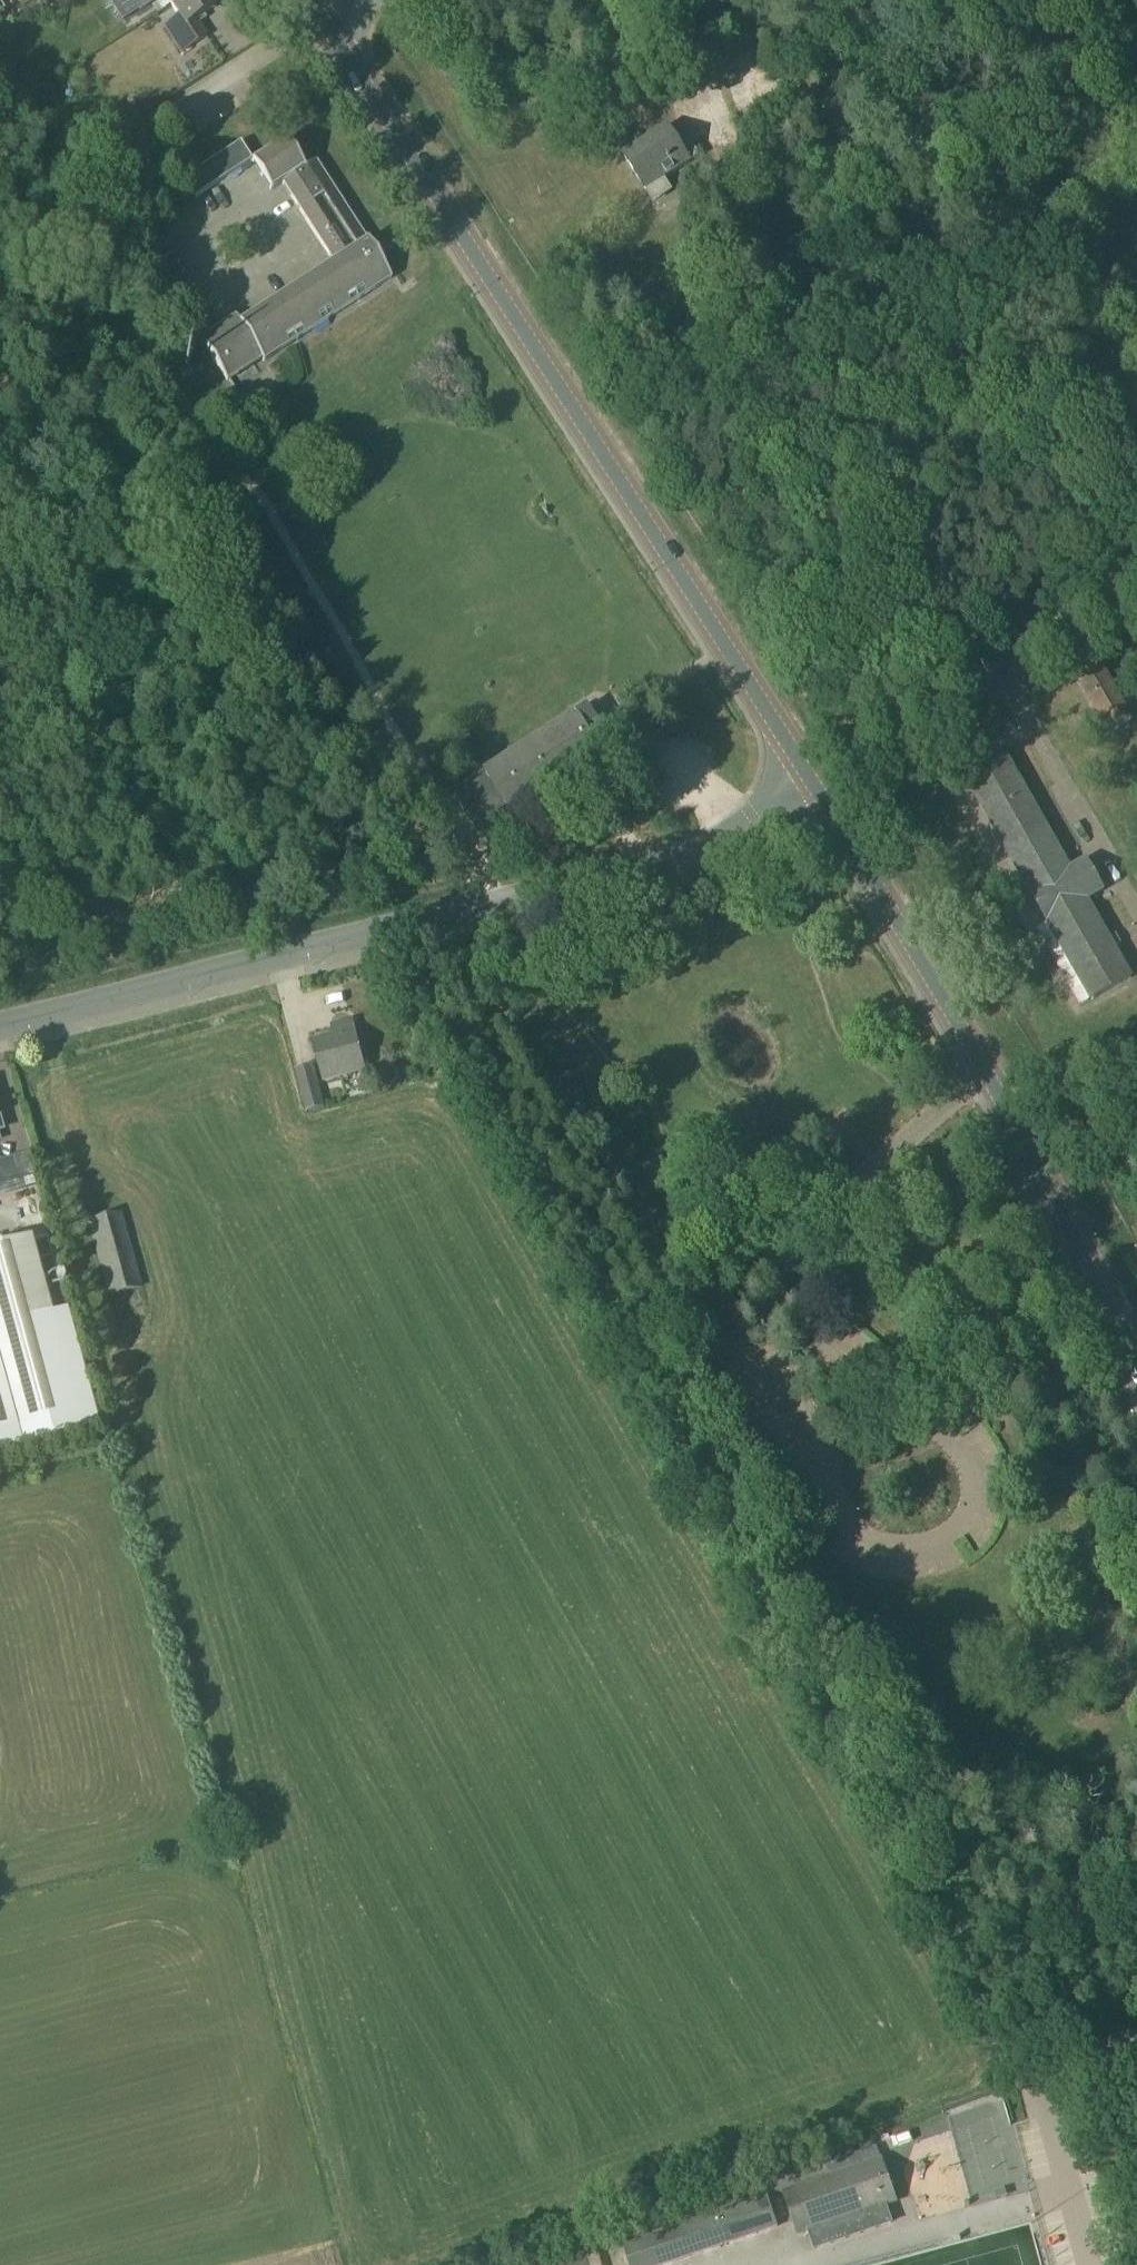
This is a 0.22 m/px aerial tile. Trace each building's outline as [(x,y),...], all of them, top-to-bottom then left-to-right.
[(140,12),(157,0),(132,0),(140,12)] [(164,27),(181,54),(207,37),(199,24),(206,19),(203,15),(215,8),(211,0),(181,0),(171,7),(178,18),(164,27)] [(667,130),(624,157),(646,192),(648,191),(656,203),(671,193),(664,182),(690,165),(689,164),(698,159),(688,144),(679,149),(667,130)] [(235,316),(199,340),(226,383),(261,360),(263,363),(391,279),(315,163),(304,170),(285,141),(251,163),(270,192),(281,185),(332,263),(239,324),(235,316)] [(251,164),(248,159),(237,143),(181,180),(194,200),(251,164)] [(1091,679),(1081,684),(1101,721),(1111,715),(1115,722),(1126,716),(1122,709),(1125,707),(1104,671),(1101,673),(1097,666),(1086,672),(1091,679)] [(477,780),(454,795),(481,837),(504,823),(508,829),(519,823),(514,816),(614,751),(615,751),(617,750),(616,748),(615,749),(589,709),(590,709),(589,707),(587,708),(587,709),(487,774),(482,767),(472,774),(477,780)] [(1003,753),(964,776),(1091,1001),(1131,978),(1113,947),(1119,944),(1115,936),(1109,940),(1087,901),(1104,891),(1086,860),(1069,870),(1003,753)] [(338,1035),(312,1042),(322,1082),(365,1070),(352,1023),(336,1027),(338,1035)] [(312,1066),(294,1071),(305,1114),(323,1109),(312,1066)] [(40,1190),(31,1156),(2,1164),(1,1159),(0,1159),(0,1201),(40,1190)] [(121,1215),(88,1224),(108,1297),(141,1289),(121,1215)] [(0,1246),(0,1435),(77,1414),(29,1238),(0,1246)] [(881,2160),(784,2194),(799,2236),(896,2203),(881,2160)] [(623,2247),(629,2264),(667,2264),(689,2257),(778,2227),(768,2198),(749,2205),(679,2228),(623,2247)]
